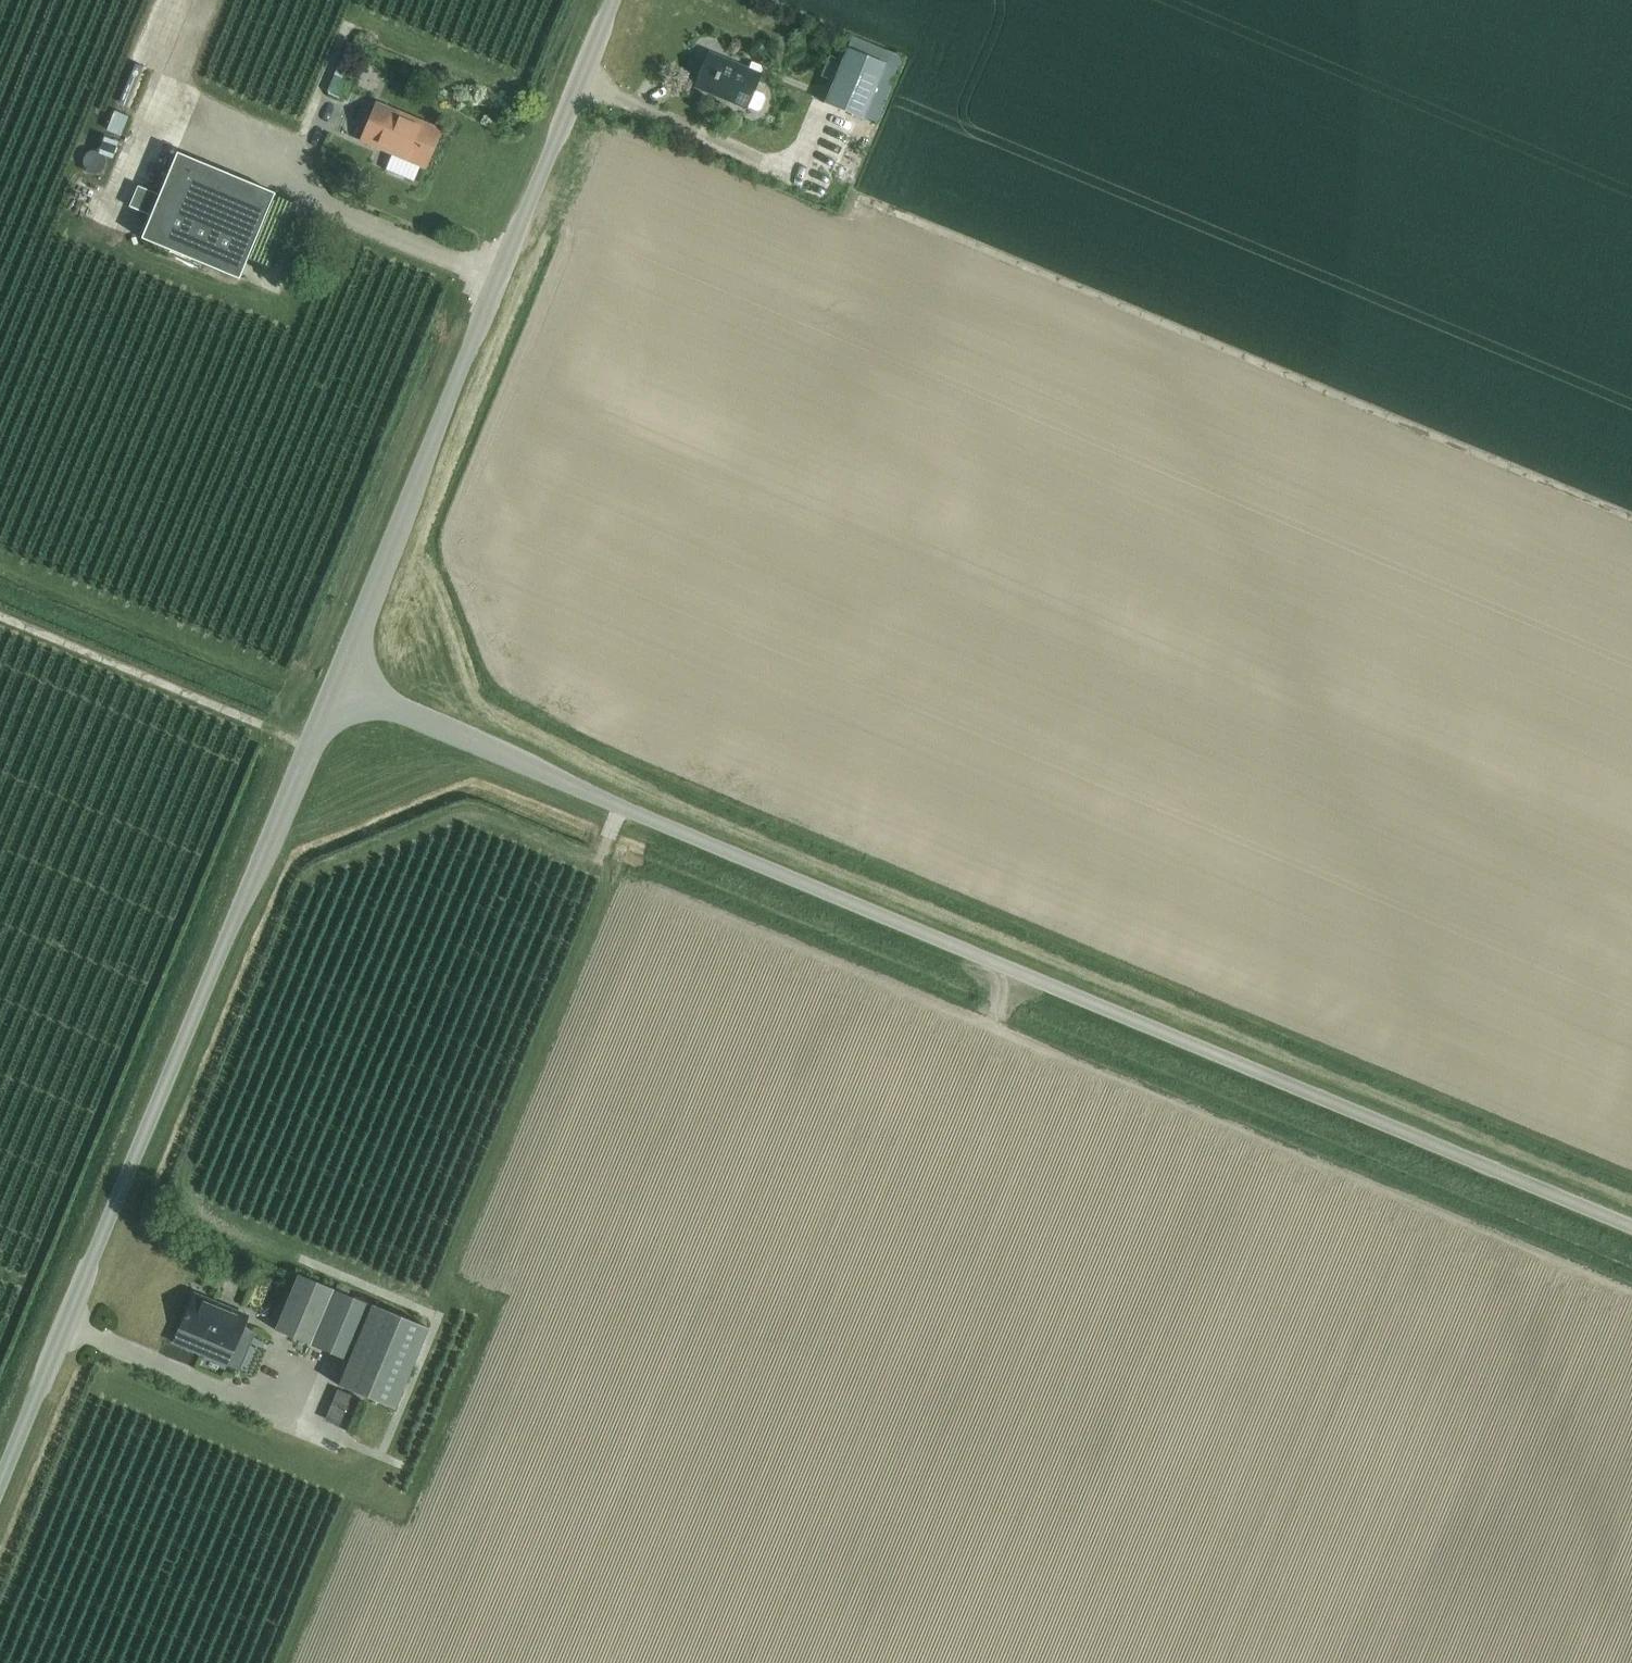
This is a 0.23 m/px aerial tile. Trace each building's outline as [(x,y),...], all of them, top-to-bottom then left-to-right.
[(156,42),(146,57),(155,63),(165,48),(156,42)] [(861,119),(884,64),(846,48),(823,103),(861,119)] [(745,109),(760,73),(707,51),(692,87),(745,109)] [(375,103),(360,141),(424,167),(439,130),(375,103)] [(799,105),(803,123),(814,120),(810,103),(799,105)] [(237,278),(272,193),(175,153),(140,238),(237,278)] [(297,1274),(274,1330),(312,1345),(335,1290),(297,1274)] [(335,1290),(312,1345),(348,1360),(371,1305),(335,1290)] [(232,1350),(247,1315),(194,1293),(179,1328),(232,1350)] [(426,1328),(371,1305),(348,1360),(338,1385),(393,1408),(426,1328)]
